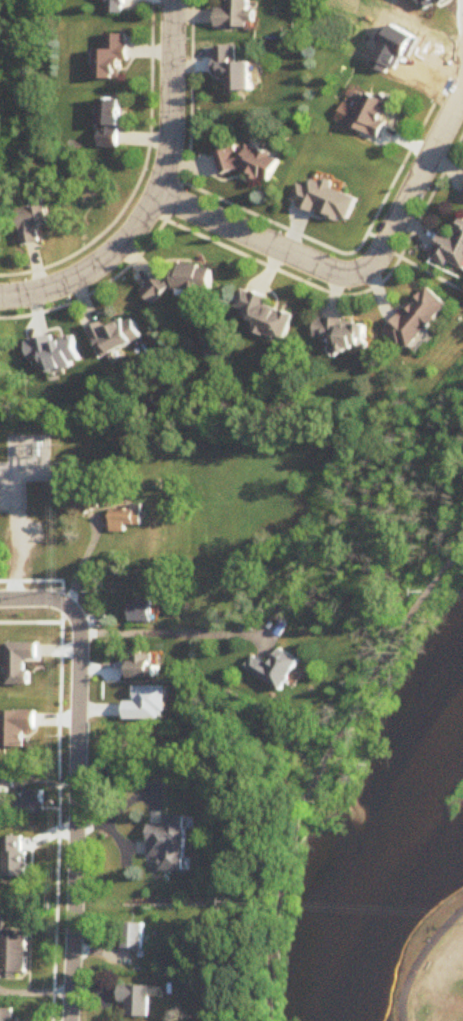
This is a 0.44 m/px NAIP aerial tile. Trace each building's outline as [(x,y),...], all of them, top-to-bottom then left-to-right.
[(104,16),(123,16),(123,0),(104,0),(104,16)] [(215,30),(254,30),(254,12),(247,12),(248,0),(222,0),(221,10),(215,10),(215,30)] [(125,36),(102,36),(102,52),(93,52),(93,81),(120,81),(120,65),(125,65),(125,36)] [(229,94),(252,93),(251,65),(233,65),(232,49),(215,49),(216,78),(229,77),(229,94)] [(376,140),(393,104),(367,92),(350,128),(376,140)] [(97,149),(118,149),(118,101),(98,101),(97,149)] [(278,179),(270,145),(216,158),(221,177),(249,171),(252,185),(278,179)] [(38,229),(49,228),(47,208),(17,211),(20,247),(39,245),(38,229)] [(441,235),(432,261),(462,272),(462,222),(461,222),(455,240),(441,235)] [(212,295),(213,267),(172,266),(172,276),(148,275),(147,293),(212,295)] [(450,307),(429,287),(387,332),(408,351),(450,307)] [(253,333),(286,342),(294,315),(266,307),(269,297),(242,289),(235,313),(257,319),(253,333)] [(101,359),(143,339),(133,318),(106,330),(103,323),(88,330),(101,359)] [(367,322),(315,321),(314,340),(325,340),(325,350),(367,350),(367,322)] [(126,533),(126,527),(142,527),(142,506),(132,506),(132,510),(110,510),(110,533),(126,533)] [(129,622),(151,622),(151,601),(129,601),(129,622)] [(11,657),(29,657),(29,637),(11,637),(11,657)] [(252,656),(244,672),(285,691),(299,659),(279,650),(271,666),(252,656)] [(156,678),(156,655),(123,655),(123,678),(156,678)] [(7,656),(0,657),(0,673),(10,672),(7,656)] [(28,718),(44,718),(44,700),(21,700),(21,709),(28,709),(28,718)] [(43,814),(43,791),(24,791),(24,802),(14,802),(14,814),(43,814)] [(159,872),(184,872),(186,817),(164,816),(163,826),(146,825),(146,858),(159,858),(159,872)] [(17,860),(41,860),(41,836),(17,836),(17,860)] [(120,950),(141,950),(141,924),(120,924),(120,950)] [(0,936),(0,977),(26,977),(26,936),(0,936)] [(149,987),(118,987),(118,1003),(125,1003),(125,1018),(149,1018),(149,987)] [(0,1010),(0,1020),(13,1020),(13,1010),(0,1010)]
